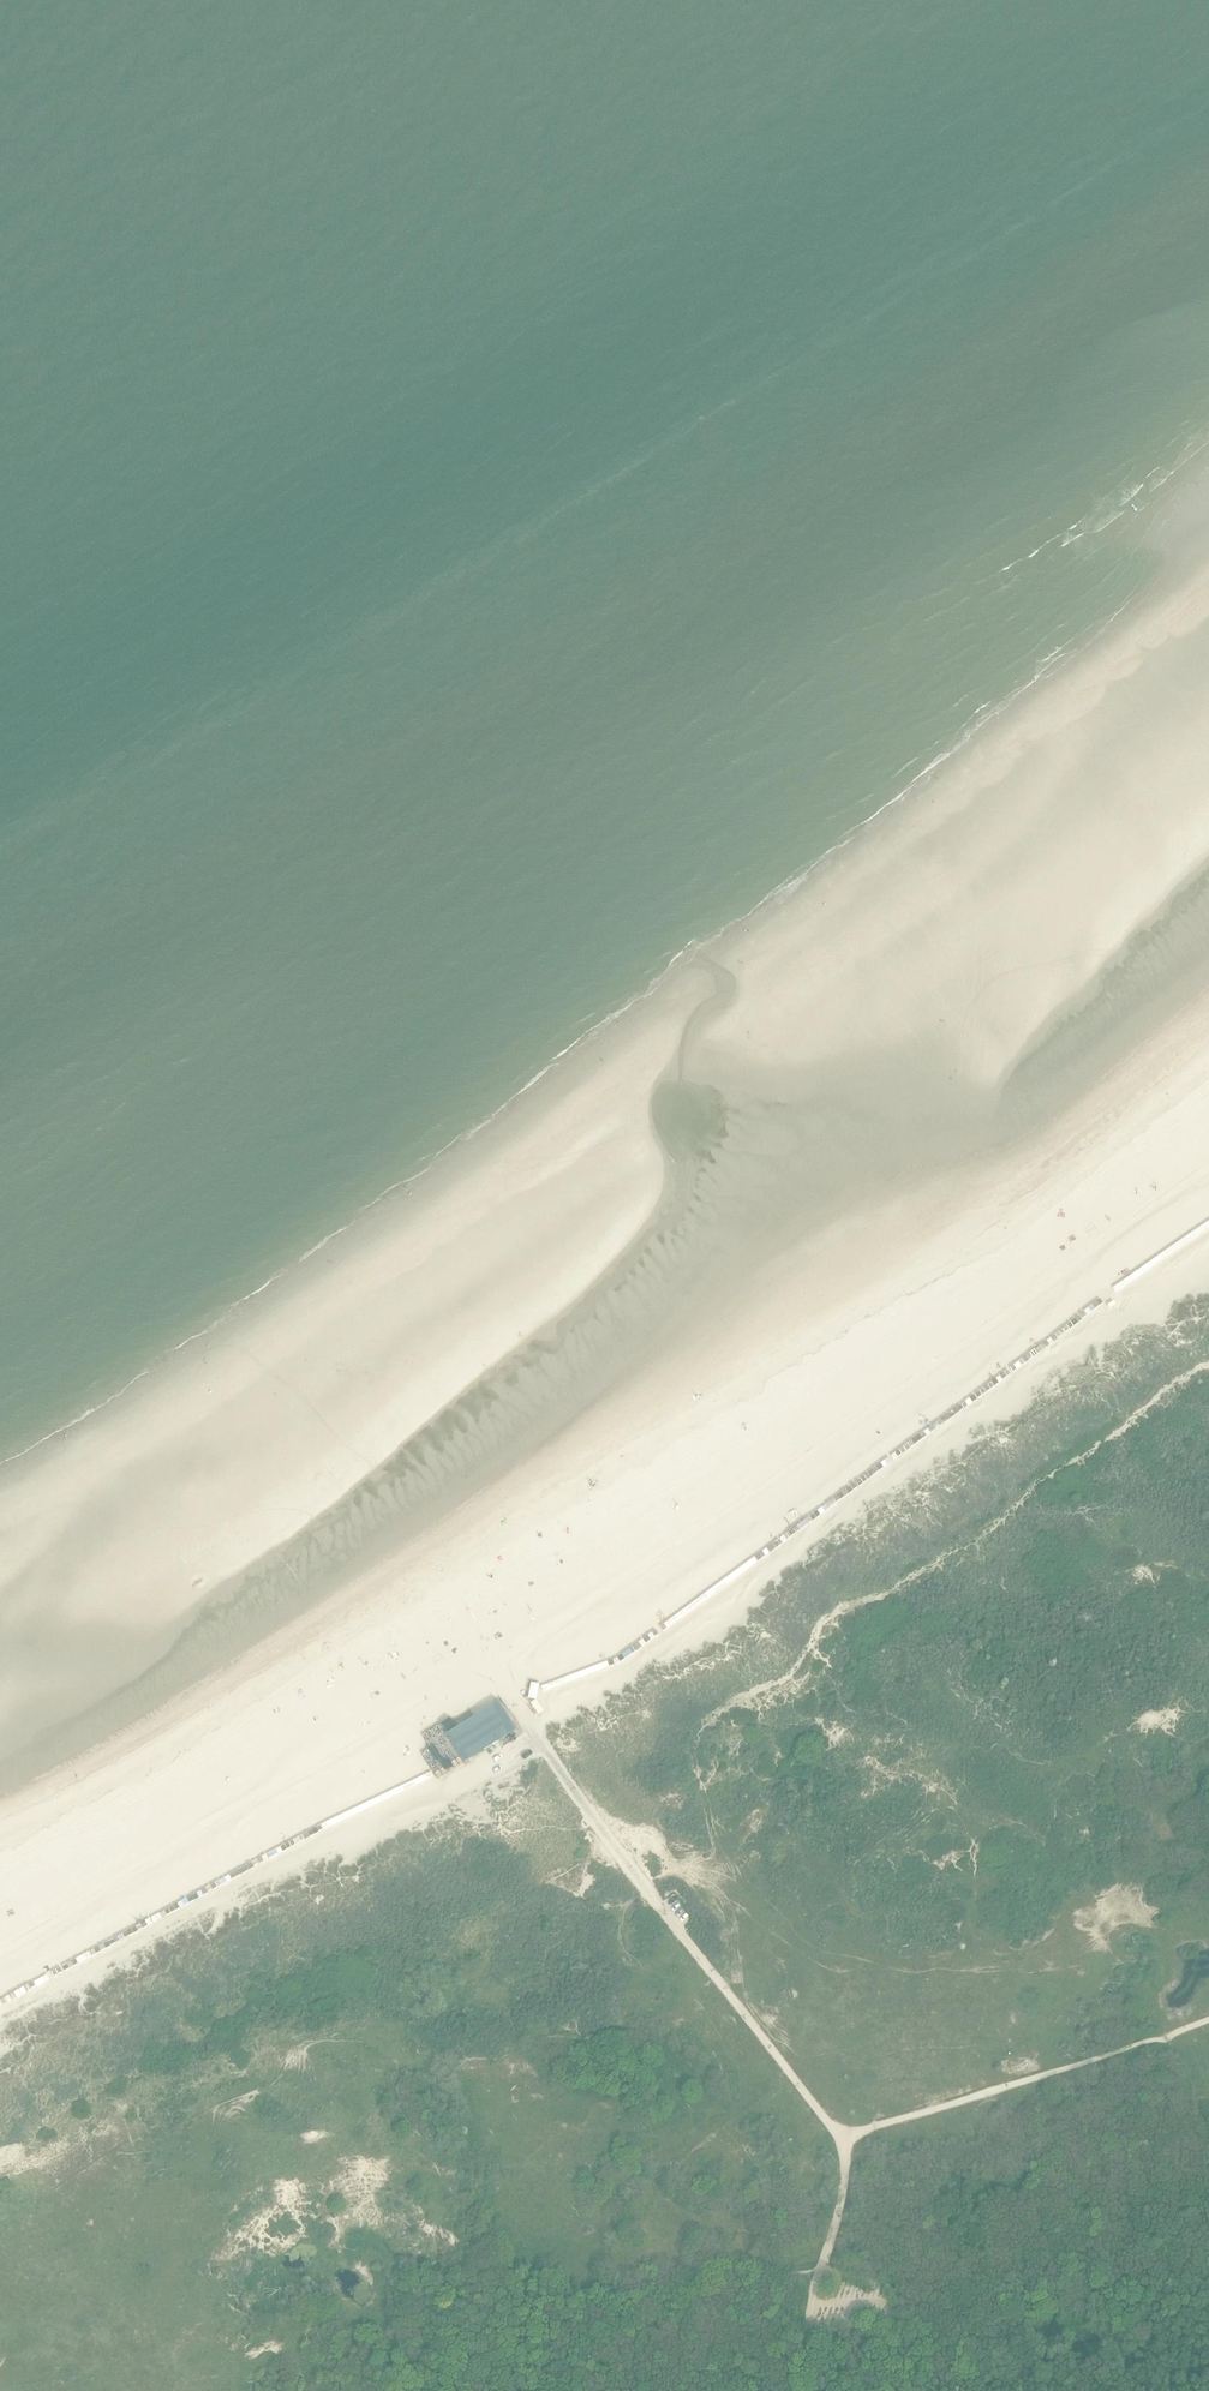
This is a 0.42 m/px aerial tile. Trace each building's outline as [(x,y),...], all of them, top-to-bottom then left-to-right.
[(529,1699),(535,1700),(538,1686),(531,1685),(529,1699)] [(446,1739),(463,1765),(516,1732),(498,1704),(446,1739)]
